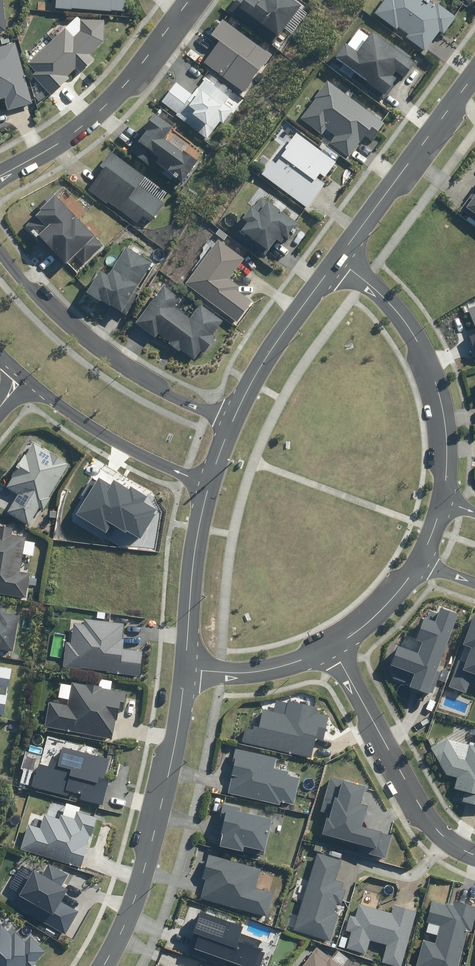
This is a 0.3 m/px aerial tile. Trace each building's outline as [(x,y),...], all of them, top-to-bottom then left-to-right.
[(56,10),(124,12),(125,0),(56,0),(56,10)] [(291,0),(262,0),(260,3),(255,0),(236,0),(228,11),(272,45),(301,8),(291,0)] [(457,18),(433,0),(385,0),(374,14),(424,51),(438,32),(443,36),(457,18)] [(105,22),(79,20),(77,17),(26,64),(33,72),(30,76),(50,98),(78,72),(81,75),(96,60),(91,54),(101,44),(103,44),(105,22)] [(220,43),(205,63),(243,92),(270,56),(223,20),(211,37),(220,43)] [(392,48),(373,33),(357,54),(344,44),(334,58),(384,96),(396,81),(392,78),(396,72),(404,79),(417,61),(395,44),(392,48)] [(0,52),(0,104),(5,103),(7,111),(33,105),(19,47),(0,52)] [(229,98),(204,79),(192,95),(177,115),(209,139),(232,108),(225,103),(229,98)] [(384,124),(327,81),(299,119),(322,137),(327,131),(334,137),(328,145),(347,159),(364,136),(371,141),(384,124)] [(192,95),(177,84),(162,104),(177,115),(192,95)] [(142,128),(146,131),(132,152),(181,185),(196,162),(164,141),(172,128),(151,115),(142,128)] [(273,161),(262,176),(307,209),(324,185),(322,183),(337,163),(297,133),(275,162),(273,161)] [(90,188),(87,191),(106,206),(109,203),(138,225),(144,218),(151,223),(165,205),(139,186),(145,178),(110,151),(85,184),(90,188)] [(462,210),(474,220),(474,193),(462,210)] [(46,230),(39,238),(66,265),(76,255),(85,264),(103,246),(55,198),(35,218),(46,230)] [(247,224),(241,231),(263,248),(259,253),(269,261),(297,227),(261,198),(243,221),(247,224)] [(245,259),(218,239),(185,286),(237,323),(251,303),(236,292),(239,287),(230,280),(245,259)] [(151,263),(124,248),(109,277),(100,273),(88,295),(128,316),(139,296),(135,294),(151,263)] [(181,300),(163,287),(136,323),(156,338),(158,334),(169,342),(167,344),(178,352),(181,349),(195,360),(200,353),(203,355),(215,339),(213,337),(223,323),(199,305),(188,319),(175,309),(181,300)] [(70,464),(34,441),(6,486),(18,493),(6,513),(30,528),(70,464)] [(98,478),(75,513),(105,532),(111,524),(125,533),(126,530),(140,538),(155,514),(153,513),(156,509),(144,502),(148,496),(131,486),(129,490),(113,480),(110,485),(98,478)] [(29,572),(20,571),(23,529),(12,529),(13,525),(0,524),(0,595),(27,597),(29,572)] [(0,605),(0,649),(15,652),(21,614),(8,612),(9,607),(0,605)] [(397,667),(393,678),(411,684),(409,687),(428,694),(429,691),(434,693),(441,673),(438,671),(459,614),(441,608),(439,613),(430,609),(427,618),(425,618),(417,639),(405,635),(401,646),(398,645),(391,665),(397,667)] [(448,687),(466,693),(470,682),(474,684),(474,615),(474,614),(464,644),(472,647),(466,663),(458,660),(448,687)] [(125,622),(109,621),(84,619),(84,625),(70,624),(68,642),(64,641),(63,668),(104,671),(104,674),(141,676),(144,638),(136,637),(136,630),(125,629),(125,624),(125,622)] [(4,715),(12,668),(0,666),(0,714),(4,715)] [(112,739),(115,719),(118,720),(120,703),(125,703),(127,691),(110,689),(111,680),(99,678),(98,686),(69,682),(66,705),(49,703),(45,730),(112,739)] [(245,728),(242,742),(311,757),(315,738),(323,740),(329,716),(316,713),(317,707),(288,701),(287,703),(276,700),(273,712),(263,710),(259,728),(253,726),(252,730),(245,728)] [(104,751),(47,736),(42,756),(25,752),(21,768),(24,769),(20,784),(103,806),(110,781),(106,780),(112,759),(102,757),(104,751)] [(446,775),(457,777),(454,789),(464,791),(462,801),(474,804),(474,745),(474,747),(470,745),(466,760),(459,759),(447,739),(431,748),(446,775)] [(233,772),(228,794),(279,805),(280,801),(294,804),(300,778),(287,776),(288,771),(274,768),(276,758),(235,748),(230,771),(233,772)] [(362,852),(385,858),(392,835),(362,827),(368,805),(360,804),(365,786),(330,777),(321,811),(328,813),(323,835),(364,845),(362,852)] [(39,826),(30,823),(28,823),(20,849),(82,869),(98,817),(77,811),(75,817),(68,814),(71,805),(52,799),(47,815),(43,814),(39,826)] [(223,834),(220,847),(264,857),(272,820),(241,812),(242,808),(224,804),(219,826),(222,827),(221,834),(223,834)] [(293,930),(330,941),(338,914),(333,912),(336,903),(341,905),(346,891),(342,890),(344,882),(335,879),(341,861),(317,853),(293,930)] [(206,879),(200,898),(267,917),(274,893),(256,888),(261,868),(209,854),(202,878),(206,879)] [(42,874),(34,869),(14,903),(65,934),(78,912),(62,901),(69,890),(62,886),(70,873),(50,861),(42,874)] [(467,930),(471,931),(474,918),(474,907),(455,901),(454,905),(447,903),(446,905),(432,901),(426,923),(440,927),(436,944),(423,940),(416,965),(458,965),(467,930)] [(382,963),(394,965),(402,965),(417,911),(394,905),(392,913),(358,904),(354,917),(350,916),(346,931),(351,932),(347,948),(366,954),(370,940),(387,945),(382,963)] [(187,952),(225,965),(226,961),(241,965),(260,965),(265,951),(238,942),(244,926),(201,911),(187,952)] [(45,952),(29,935),(24,940),(15,931),(12,934),(0,922),(0,965),(31,965),(45,952)] [(317,947),(302,965),(341,965),(317,947)]
